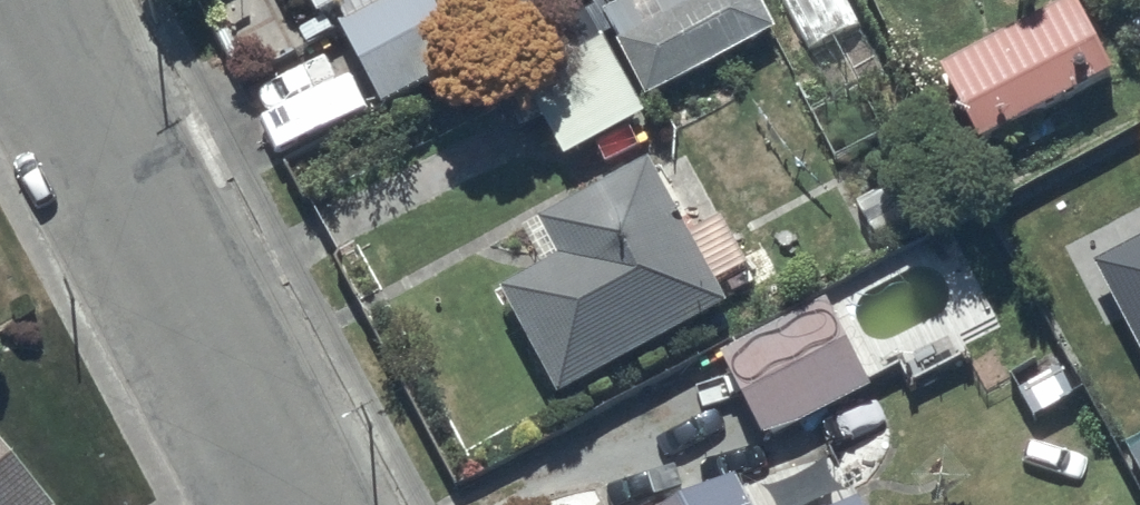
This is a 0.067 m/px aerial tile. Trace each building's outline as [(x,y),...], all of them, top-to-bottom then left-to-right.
[(317,9),(334,0),(311,0),(317,9)] [(346,13),(337,17),(381,98),(463,54),(434,0),(339,0),(346,13)] [(521,16),(550,0),(513,0),(521,16)] [(774,20),(763,0),(690,0),(618,42),(647,93),(774,20)] [(941,62),(978,132),(1112,62),(1079,0),(1059,0),(941,62)] [(565,151),(644,105),(602,34),(523,81),(565,151)] [(693,235),(651,154),(540,208),(545,216),(524,227),(543,259),(499,279),(558,391),(730,296),(718,274),(748,257),(725,219),(693,235)] [(765,433),(872,375),(827,292),(720,349),(765,433)] [(59,502),(0,433),(0,504),(56,504),(59,502)] [(670,504),(752,504),(733,469),(670,504)] [(859,490),(830,504),(868,504),(859,490)]
